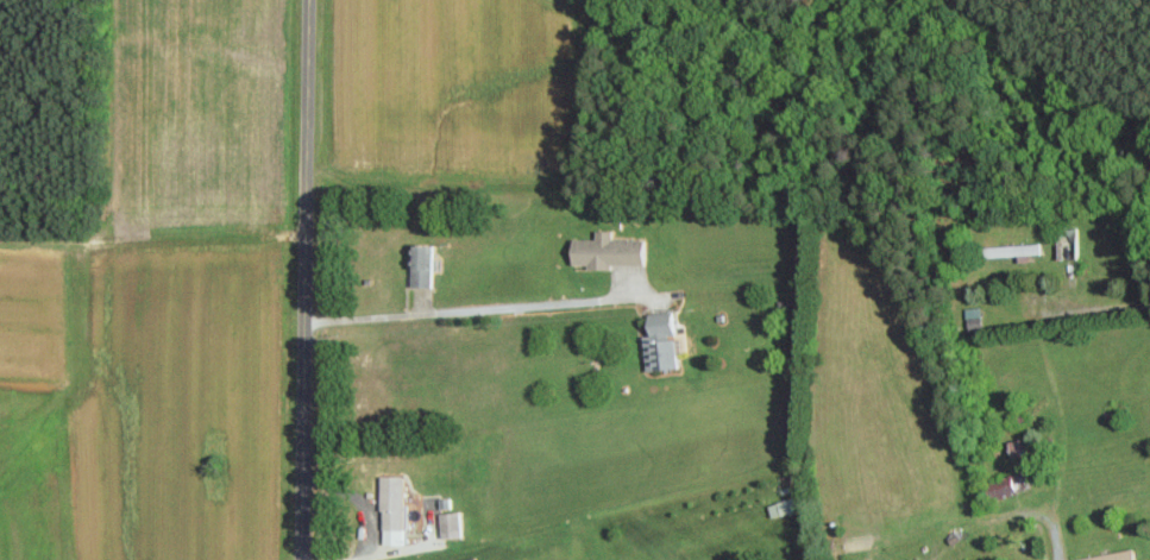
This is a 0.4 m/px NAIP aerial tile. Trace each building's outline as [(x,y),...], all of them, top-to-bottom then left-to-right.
[(567,238),(567,264),(583,264),(583,268),(607,268),(607,264),(640,264),(640,239),(608,239),(608,230),(592,230),(592,238),(567,238)] [(407,286),(428,287),(430,243),(408,242),(407,286)] [(983,245),(983,258),(1039,256),(1039,244),(983,245)] [(674,367),(670,317),(643,319),(645,334),(640,335),(643,369),(674,367)] [(1022,454),(1022,439),(1007,439),(1007,455),(1022,454)] [(1021,471),(1007,475),(1009,482),(985,489),(988,501),(1026,490),(1021,471)] [(400,474),(379,474),(379,543),(401,543),(401,531),(402,531),(402,516),(412,516),(412,504),(400,504),(400,474)] [(794,510),(790,496),(764,504),(768,518),(794,510)] [(438,537),(459,536),(458,511),(437,512),(438,537)] [(1067,559),(1132,559),(1131,549),(1067,558),(1067,559)]
